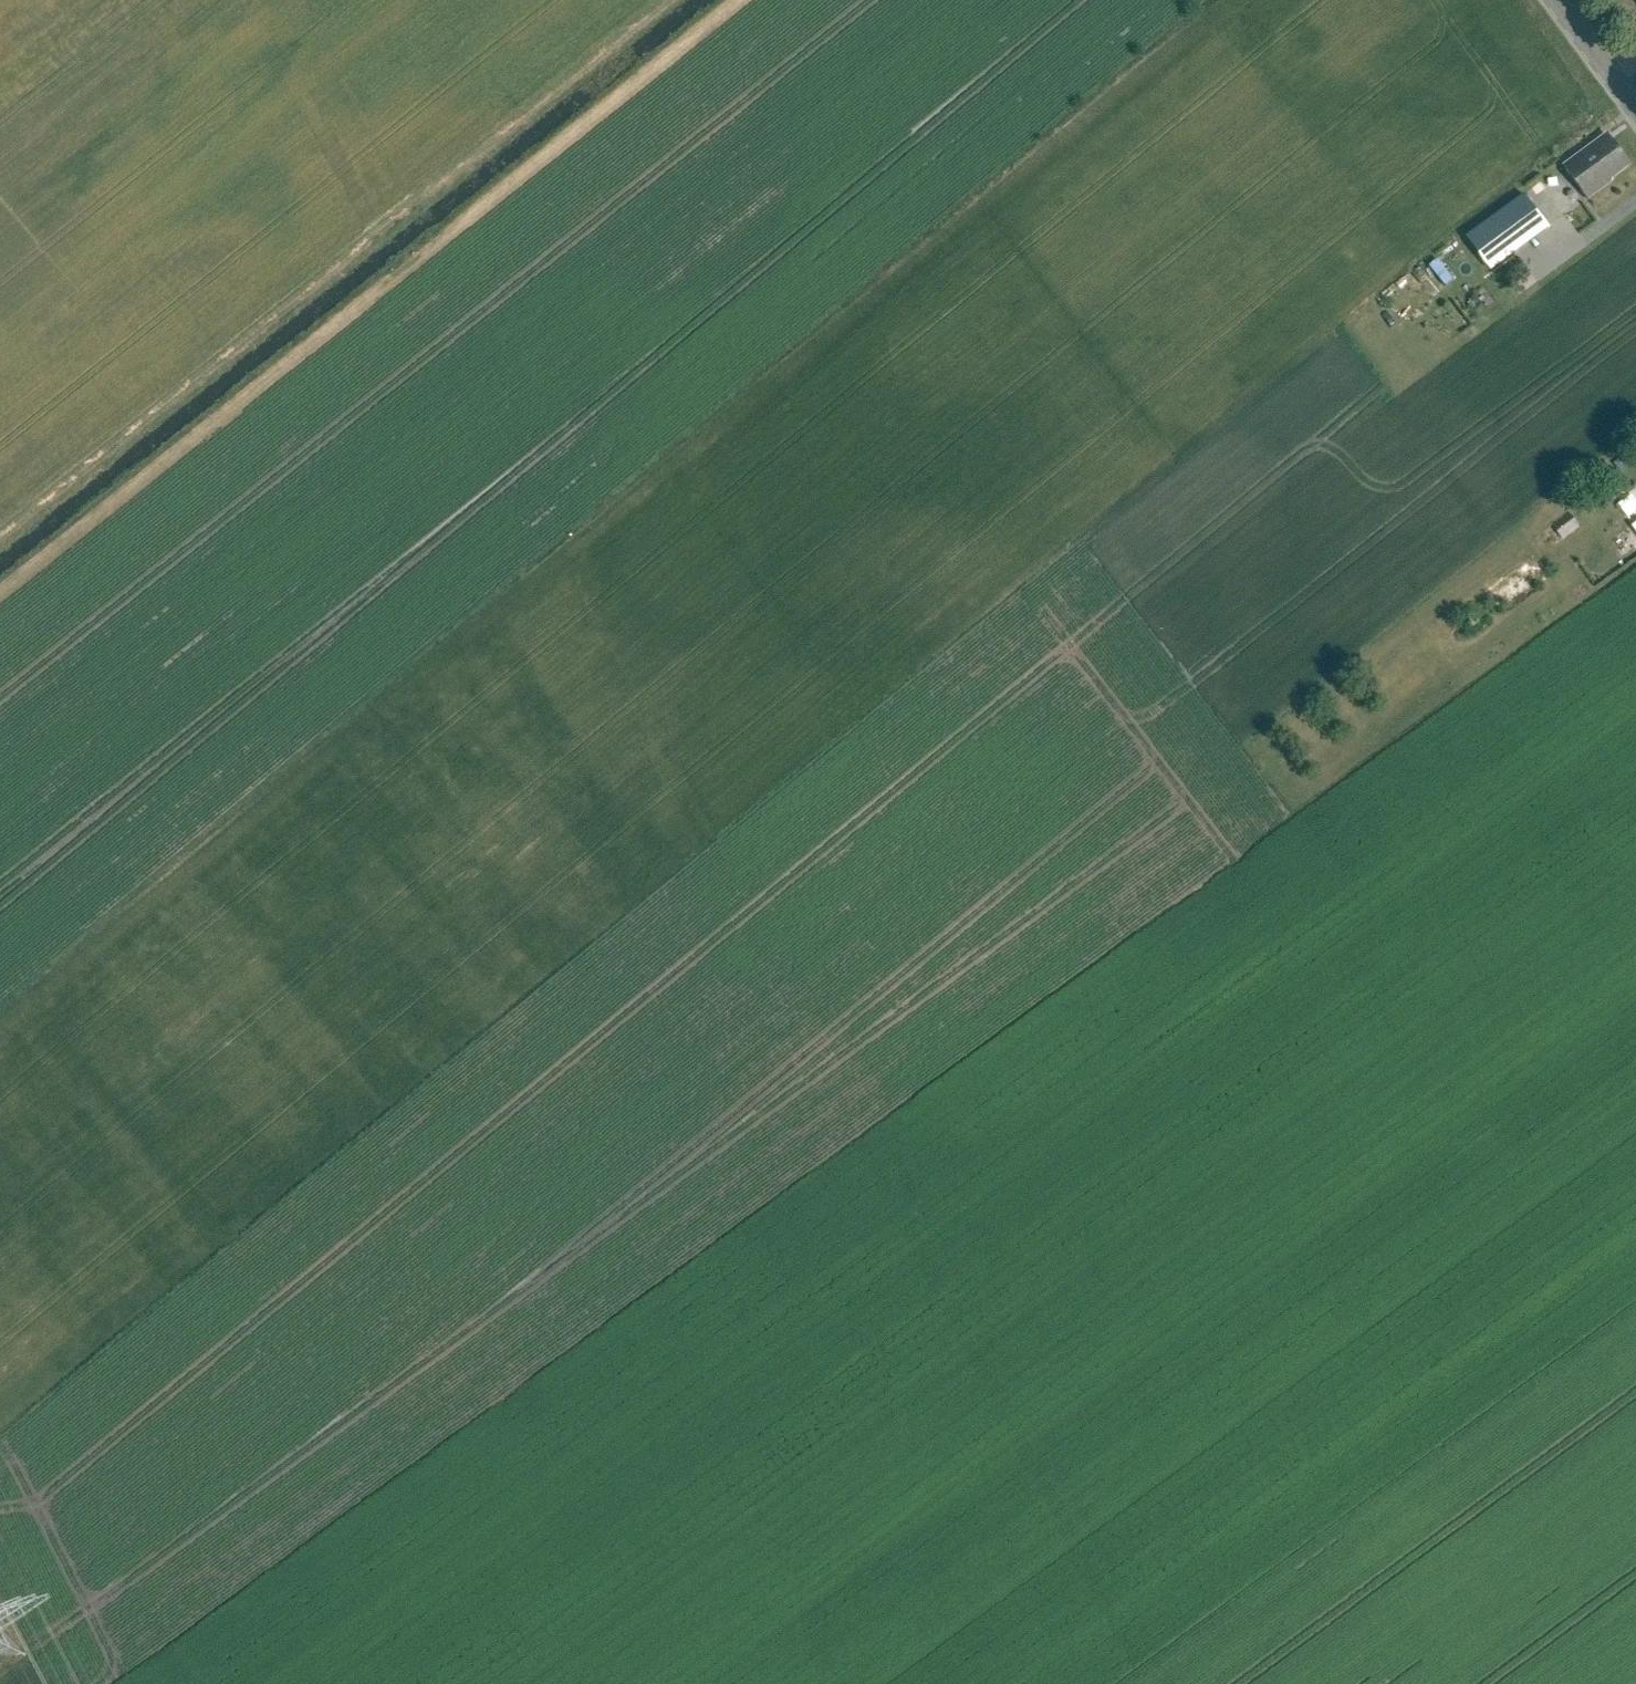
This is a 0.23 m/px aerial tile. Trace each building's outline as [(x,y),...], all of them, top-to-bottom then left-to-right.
[(1609,177),(1629,162),(1614,141),(1607,145),(1601,136),(1563,164),(1587,196),(1610,179),(1609,177)] [(1527,244),(1513,225),(1534,209),(1524,196),(1467,238),(1491,271),(1527,244)] [(1562,540),(1579,528),(1570,515),(1553,527),(1562,540)]
